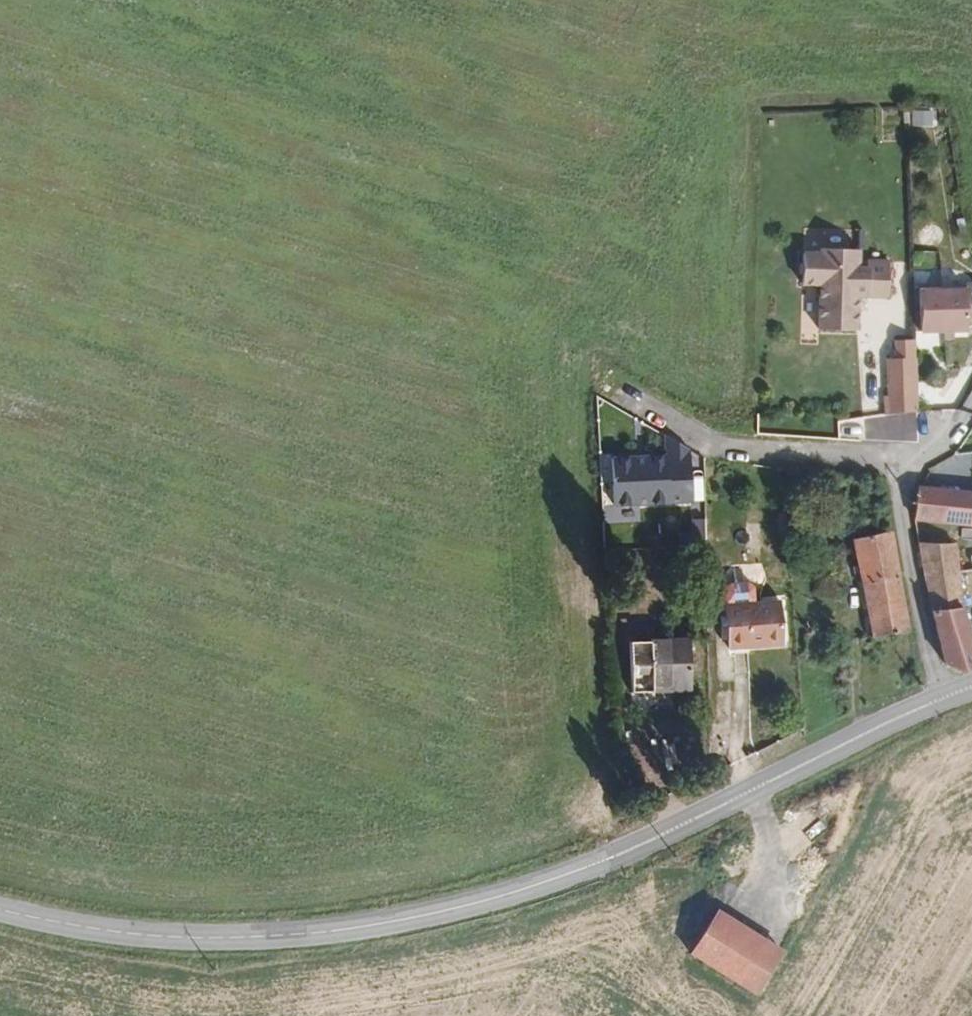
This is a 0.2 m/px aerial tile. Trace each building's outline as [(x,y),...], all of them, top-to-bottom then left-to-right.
[(889,298),(892,262),(870,261),(869,268),(861,268),(862,249),(823,247),(823,252),(804,252),(802,283),(821,284),(819,329),(857,331),(859,300),(864,296),(889,298)] [(914,286),(915,337),(971,334),(971,285),(914,286)] [(693,501),(689,448),(665,434),(666,454),(611,458),(615,505),(693,501)] [(916,491),(914,510),(918,532),(971,534),(971,494),(916,491)] [(692,540),(705,540),(705,519),(692,519),(692,540)] [(908,627),(893,531),(858,540),(873,637),(908,627)] [(962,557),(922,555),(927,583),(934,618),(971,613),(971,610),(962,557)] [(788,642),(784,599),(757,602),(756,586),(721,590),(724,627),(731,626),(733,648),(788,642)] [(934,618),(941,660),(960,673),(971,669),(971,613),(934,618)] [(662,638),(660,617),(631,619),(633,639),(662,638)] [(695,687),(692,637),(662,638),(633,639),(635,689),(656,688),(656,683),(680,682),(680,687),(695,687)] [(783,950),(718,909),(691,952),(755,994),(783,950)]
